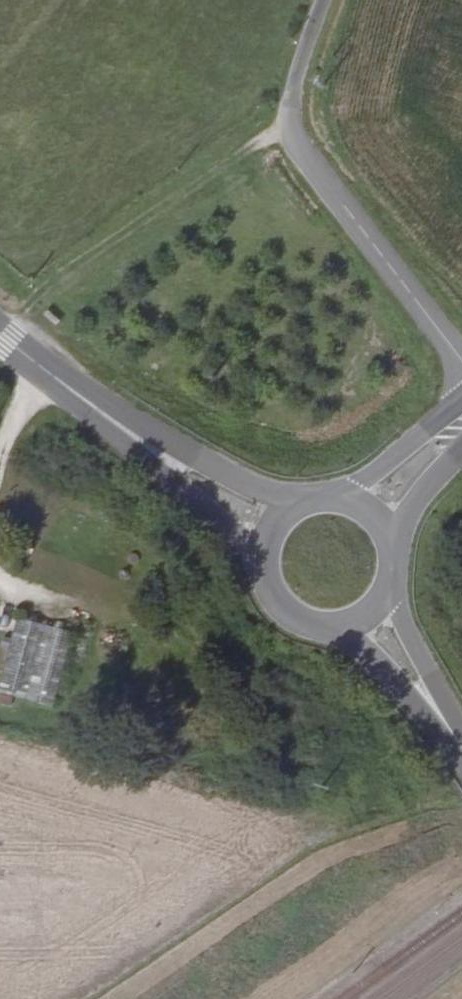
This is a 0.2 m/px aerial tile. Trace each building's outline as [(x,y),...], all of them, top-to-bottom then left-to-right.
[(80,628),(0,610),(0,687),(64,701),(80,628)]
